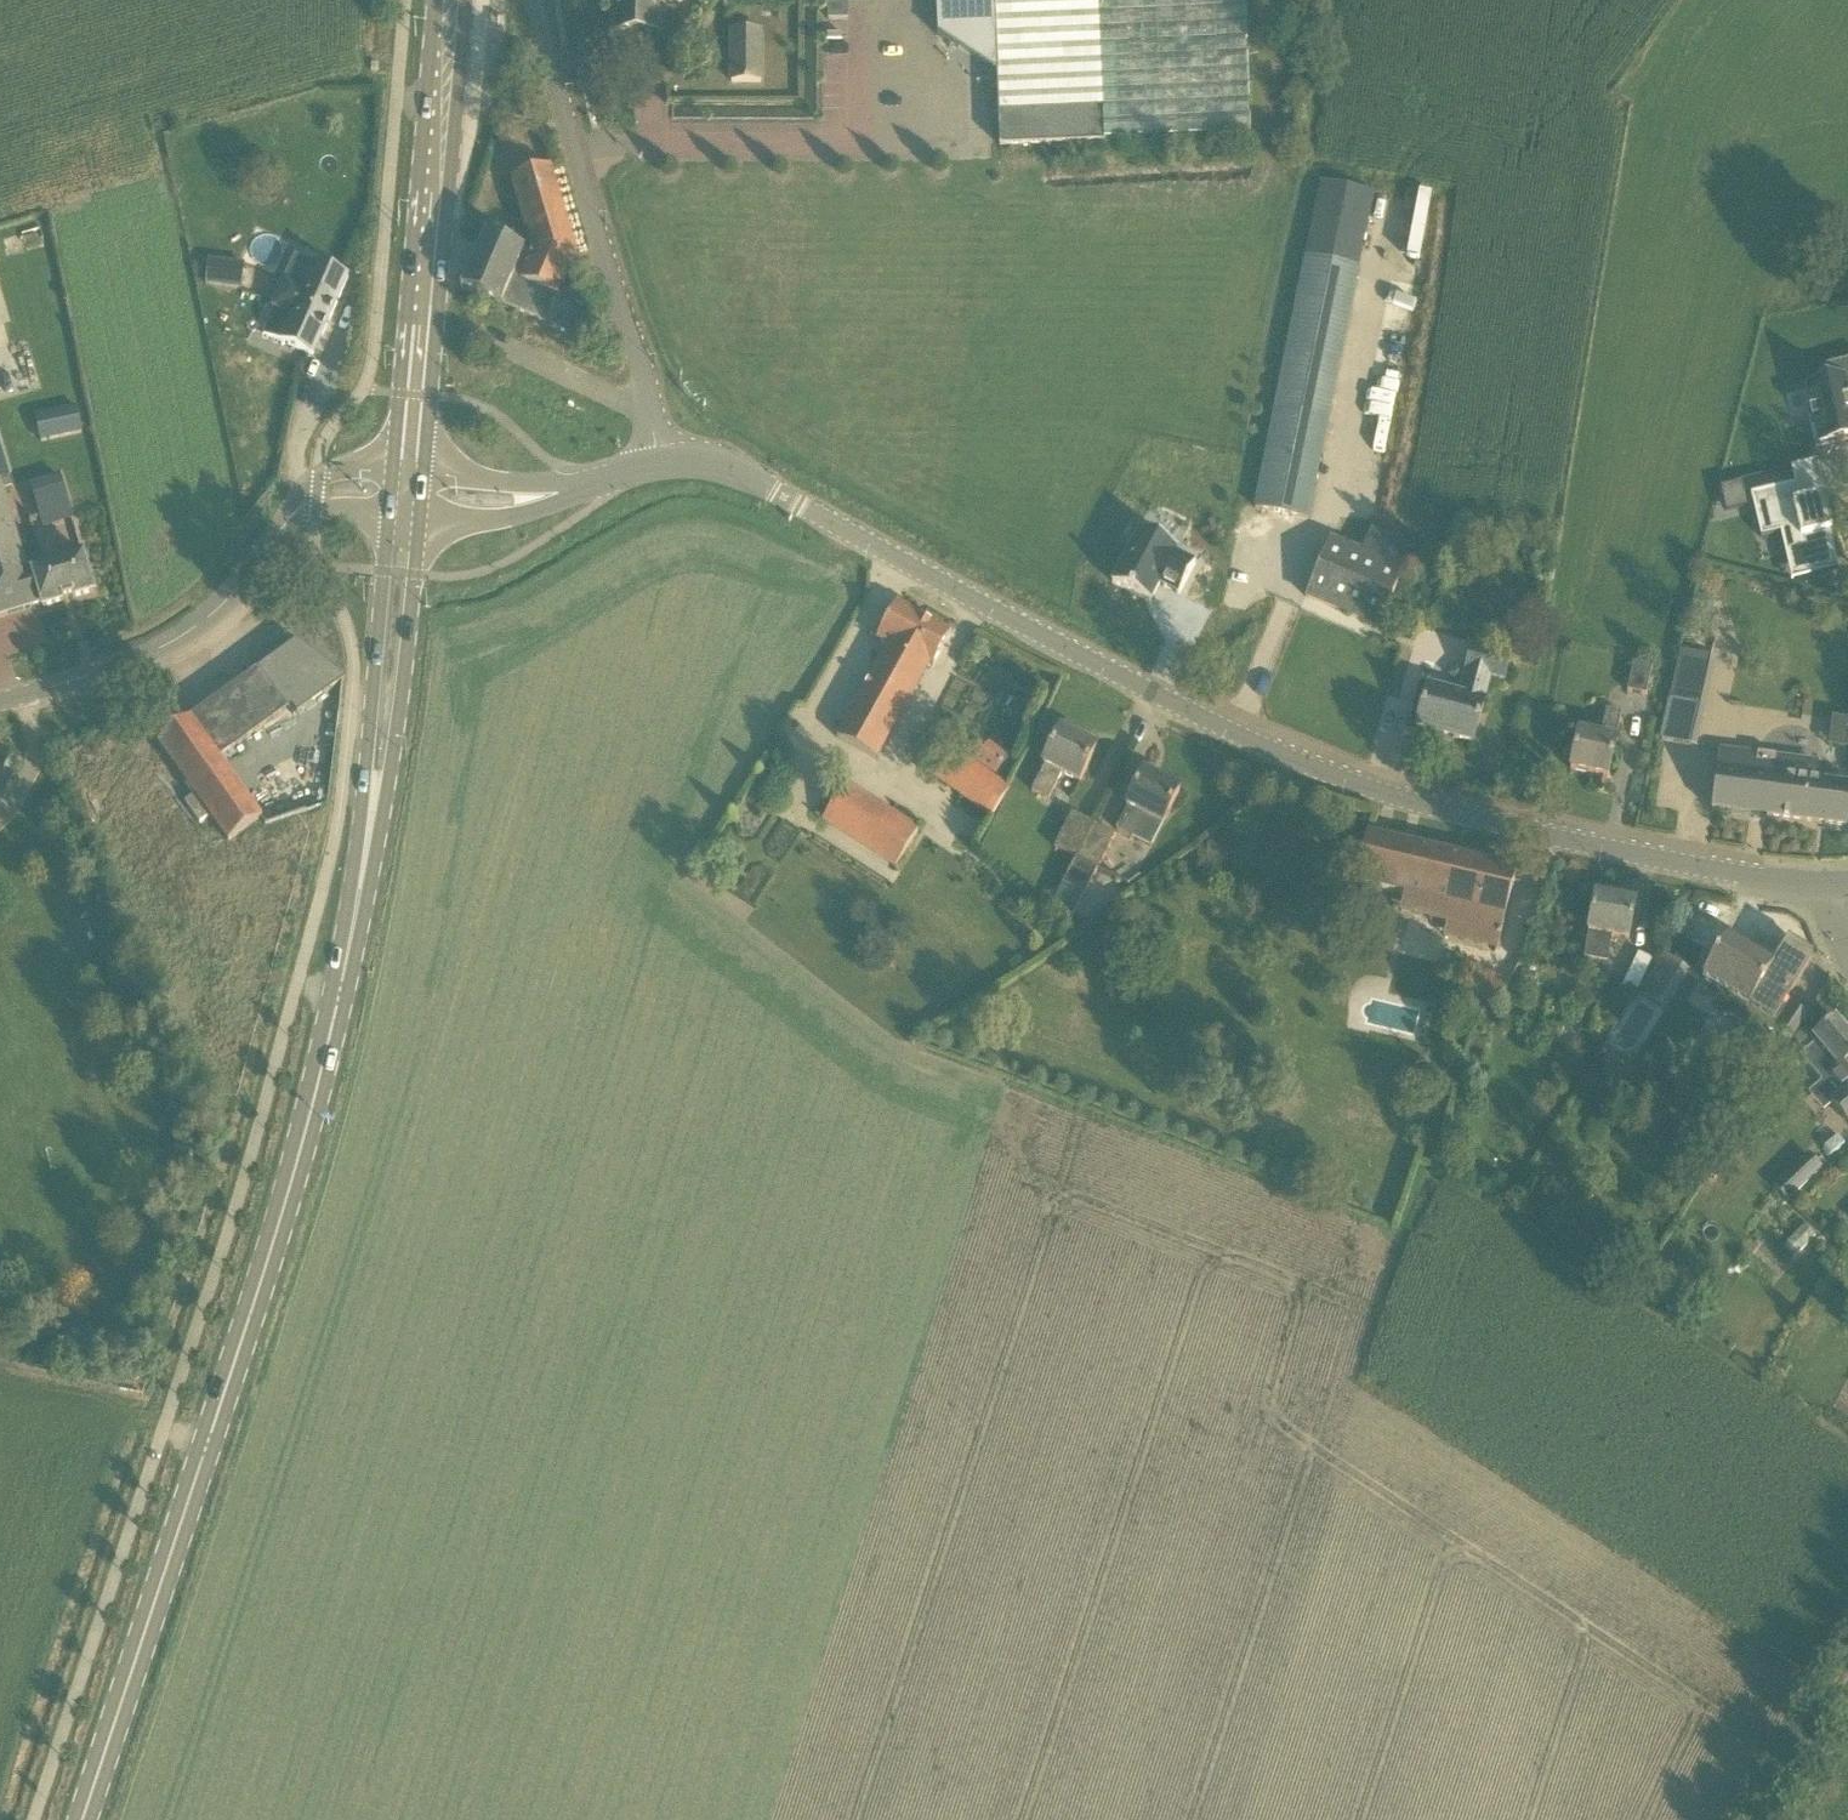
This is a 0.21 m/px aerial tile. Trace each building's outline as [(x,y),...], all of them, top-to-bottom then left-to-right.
[(616,33),(658,33),(658,0),(687,0),(616,0),(616,33)] [(1105,141),(1105,138),(1250,132),(1244,0),(937,0),(938,33),(937,35),(997,73),(1000,146),(1105,141)] [(761,82),(761,47),(732,47),(732,82),(761,82)] [(502,305),(523,314),(548,325),(567,279),(577,255),(551,168),(512,179),(533,251),(532,256),(486,236),(463,290),(502,306),(502,305)] [(1308,519),(1374,193),(1322,182),(1256,508),(1308,519)] [(207,286),(241,288),(244,247),(215,245),(214,260),(208,259),(207,286)] [(279,290),(281,290),(273,307),(276,309),(265,334),(313,356),(329,321),(330,322),(349,279),(315,265),(306,286),(285,277),(279,290)] [(596,292),(567,279),(548,325),(585,341),(598,311),(590,307),(596,292)] [(1820,446),(1836,442),(1837,445),(1847,443),(1847,363),(1826,368),(1830,384),(1806,390),(1820,446)] [(77,404),(36,413),(41,441),(83,432),(77,404)] [(43,604),(44,608),(95,592),(83,553),(42,566),(36,544),(21,548),(3,488),(15,485),(0,436),(0,616),(43,604)] [(60,475),(31,483),(43,528),(72,520),(60,475)] [(1767,509),(1755,512),(1761,538),(1781,533),(1786,554),(1805,549),(1811,576),(1838,570),(1833,550),(1834,550),(1833,544),(1832,544),(1828,525),(1832,524),(1831,519),(1826,520),(1823,507),(1824,506),(1821,496),(1800,501),(1796,482),(1795,483),(1795,484),(1763,492),(1767,509)] [(1141,529),(1113,583),(1150,602),(1159,585),(1179,595),(1196,564),(1176,553),(1178,549),(1141,529)] [(1380,628),(1404,571),(1329,541),(1306,597),(1380,628)] [(877,760),(919,684),(930,665),(933,667),(952,634),(950,633),(949,633),(899,605),(899,604),(897,603),(877,640),(889,647),(837,739),(877,760)] [(298,714),(345,680),(297,643),(158,742),(229,842),(261,819),(219,758),(292,706),(298,714)] [(1417,729),(1473,744),(1485,701),(1484,701),(1490,678),(1504,682),(1511,658),(1473,648),(1467,671),(1472,673),(1465,696),(1428,686),(1417,729)] [(1669,699),(1706,707),(1717,658),(1679,650),(1669,699)] [(1628,690),(1646,694),(1652,666),(1633,662),(1628,690)] [(1571,770),(1609,778),(1617,741),(1616,741),(1622,713),(1607,710),(1601,738),(1579,733),(1571,770)] [(1845,744),(1847,723),(1847,720),(1830,717),(1827,741),(1845,744)] [(1097,750),(1061,732),(1044,765),(1045,766),(1032,791),(1049,800),(1062,774),(1080,783),(1097,750)] [(1791,758),(1720,749),(1712,810),(1847,827),(1847,826),(1847,785),(1789,778),(1791,758)] [(956,794),(975,766),(954,751),(935,779),(956,794)] [(1163,826),(1180,792),(1144,774),(1127,807),(1128,808),(1117,831),(1151,848),(1163,826)] [(895,867),(917,832),(845,786),(823,820),(895,867)] [(204,827),(213,820),(197,798),(188,805),(204,827)] [(1063,884),(1064,884),(1094,825),(1073,814),(1055,848),(1075,859),(1063,884)] [(1094,825),(1064,884),(1086,895),(1116,836),(1094,825)] [(1356,884),(1403,895),(1505,919),(1517,871),(1515,870),(1514,871),(1465,859),(1463,858),(1463,859),(1418,848),(1416,847),(1416,848),(1369,837),(1367,836),(1356,884)] [(1629,941),(1636,904),(1596,896),(1588,933),(1590,933),(1585,958),(1605,962),(1610,937),(1629,941)] [(1728,1014),(1739,1021),(1773,967),(1728,940),(1703,979),(1724,992),(1717,1002),(1730,1011),(1728,1014)] [(1743,1056),(1746,1057),(1736,1073),(1756,1085),(1766,1070),(1770,1073),(1812,1008),(1790,994),(1813,958),(1789,943),(1773,967),(1739,1021),(1758,1033),(1743,1056)] [(1669,1011),(1686,964),(1660,955),(1658,959),(1636,951),(1622,988),(1636,993),(1621,1031),(1642,1039),(1654,1006),(1669,1011)] [(1836,1020),(1813,1039),(1817,1043),(1801,1057),(1824,1084),(1828,1081),(1840,1095),(1831,1103),(1847,1122),(1847,1034),(1836,1020)] [(1746,1085),(1724,1070),(1697,1111),(1719,1125),(1746,1085)] [(1775,1188),(1789,1202),(1824,1170),(1810,1155),(1775,1188)] [(1805,1225),(1782,1246),(1793,1258),(1816,1237),(1805,1225)]
